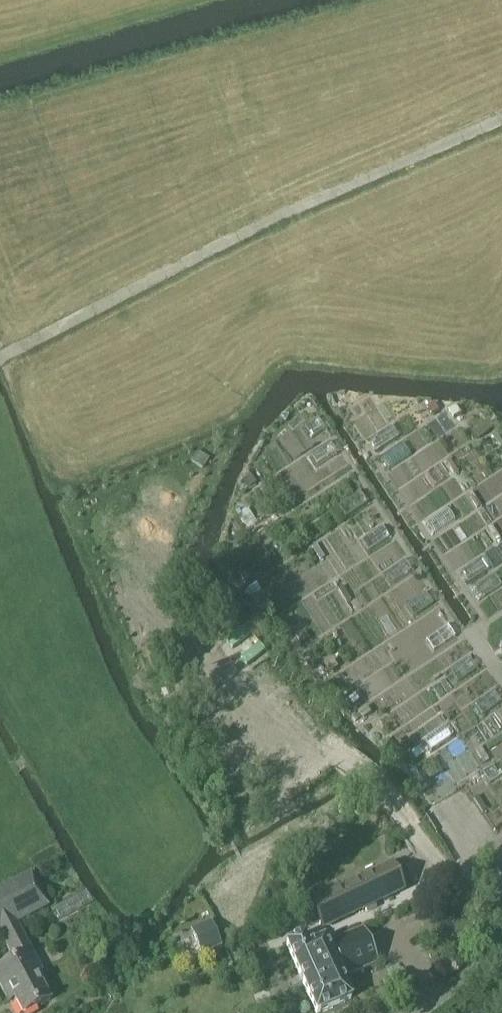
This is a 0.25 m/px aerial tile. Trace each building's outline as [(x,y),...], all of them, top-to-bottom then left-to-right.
[(426,409),(430,415),(437,410),(433,404),(426,409)] [(452,419),(460,414),(455,407),(448,412),(452,419)] [(197,453),(191,463),(201,470),(208,459),(197,453)] [(249,476),(240,482),(245,490),(254,484),(249,476)] [(247,513),(238,519),(243,527),(252,520),(247,513)] [(248,573),(239,578),(243,585),(252,579),(248,573)] [(255,586),(246,591),(251,599),(260,593),(255,586)] [(303,634),(295,639),(299,645),(307,640),(303,634)] [(332,661),(324,666),(329,673),(336,668),(332,661)] [(354,695),(347,700),(352,707),(359,702),(354,695)] [(364,708),(357,713),(362,719),(369,714),(364,708)] [(419,784),(423,782),(414,769),(411,772),(419,784)] [(321,929),(402,890),(390,866),(309,906),(321,929)] [(496,871),(487,878),(492,884),(501,877),(496,871)] [(16,922),(46,907),(29,874),(0,889),(0,935),(13,961),(0,967),(0,986),(9,1002),(13,1000),(19,1012),(25,1012),(49,1001),(35,975),(42,972),(16,922)] [(210,924),(191,931),(201,955),(220,947),(210,924)] [(361,929),(325,945),(323,940),(306,948),(302,938),(284,946),(299,981),(292,984),(295,992),(303,988),(314,1012),(317,1012),(349,999),(340,980),(376,964),(361,929)]
